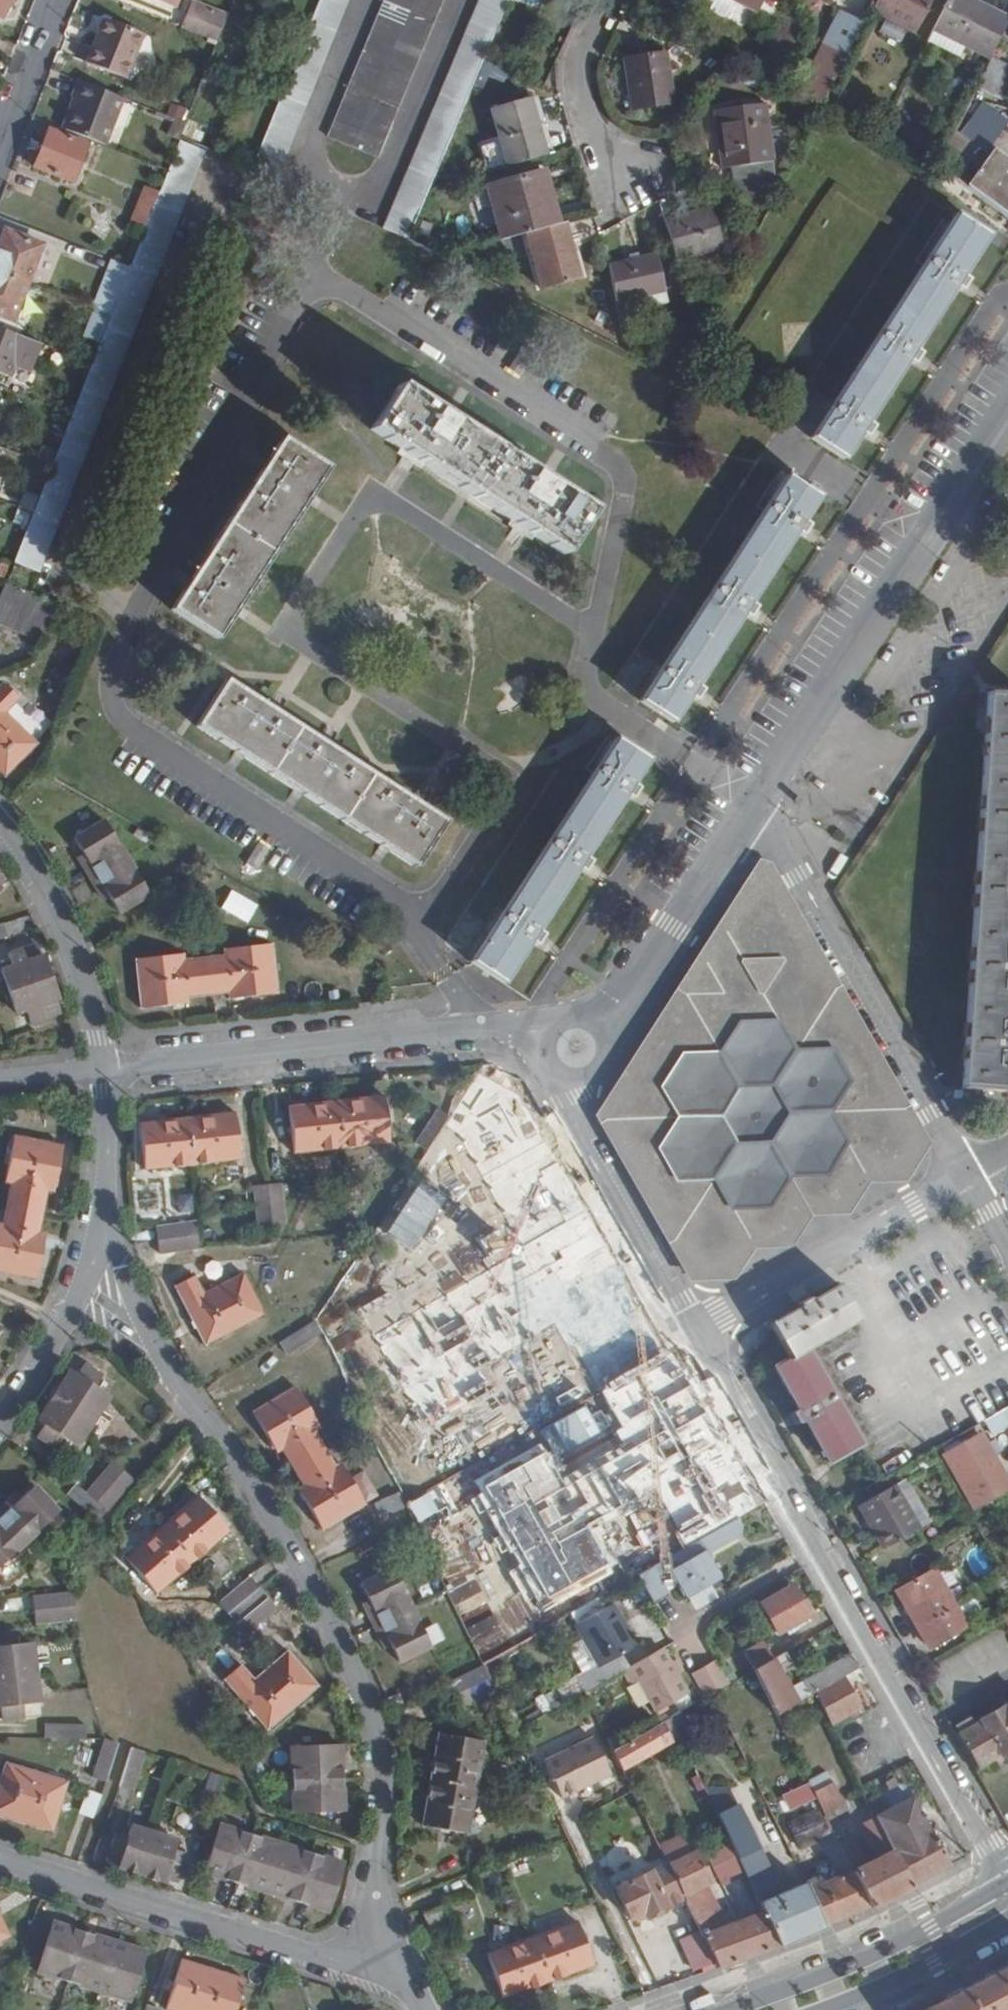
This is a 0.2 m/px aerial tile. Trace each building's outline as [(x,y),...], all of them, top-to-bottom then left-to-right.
[(3,19),(11,0),(0,0),(0,17),(3,19)] [(182,0),(152,0),(178,11),(182,0)] [(252,165),(277,176),(348,0),(319,0),(252,165)] [(439,0),(382,0),(326,134),(375,155),(439,0)] [(510,0),(479,0),(382,231),(408,242),(510,0)] [(758,19),(816,10),(814,0),(722,0),(758,19)] [(879,14),(920,36),(939,0),(886,0),(879,14)] [(1007,35),(1007,21),(964,0),(954,0),(937,35),(995,62),(995,61),(1007,35)] [(194,7),(185,29),(217,41),(226,20),(194,7)] [(109,20),(103,35),(110,37),(116,23),(109,20)] [(826,109),(864,34),(838,21),(797,101),(823,115),(826,109)] [(110,37),(103,35),(89,69),(128,85),(148,36),(116,23),(110,37)] [(995,62),(937,35),(931,45),(989,74),(995,62)] [(995,61),(995,62),(989,74),(984,83),(995,89),(1006,65),(995,61)] [(677,112),(667,64),(630,71),(639,118),(677,112)] [(1006,65),(995,89),(984,83),(981,90),(1006,103),(1007,100),(1007,66),(1006,65)] [(126,103),(84,87),(78,102),(84,105),(73,135),(108,150),(126,103)] [(78,102),(66,132),(73,135),(84,105),(78,102)] [(509,171),(549,161),(534,102),(495,112),(509,171)] [(735,187),(778,179),(769,111),(720,115),(727,171),(733,172),(735,187)] [(962,178),(1007,211),(1007,159),(996,151),(994,154),(961,131),(944,166),(962,178)] [(91,149),(52,133),(37,171),(76,187),(91,149)] [(92,369),(72,420),(51,470),(33,517),(59,528),(207,158),(180,148),(170,174),(161,198),(146,233),(131,271),(112,319),(92,369)] [(550,175),(542,177),(556,232),(566,229),(550,175)] [(779,200),(791,176),(778,179),(735,187),(739,207),(779,200)] [(492,191),(506,245),(530,239),(556,232),(542,177),(492,191)] [(134,227),(146,233),(161,198),(149,193),(134,227)] [(668,225),(678,263),(725,250),(715,212),(668,225)] [(967,277),(992,237),(962,217),(817,439),(847,459),(862,435),(872,440),(879,427),(871,422),(911,362),(919,367),(927,355),(919,349),(958,289),(967,295),(975,282),(967,277)] [(0,250),(0,274),(29,286),(44,250),(18,239),(20,234),(9,229),(0,250)] [(556,232),(530,239),(546,295),(584,284),(569,229),(566,229),(556,232)] [(628,267),(638,264),(636,256),(625,259),(628,267)] [(608,273),(616,306),(665,294),(655,259),(638,264),(628,267),(608,273)] [(98,314),(112,319),(131,271),(118,265),(98,314)] [(0,274),(0,318),(13,323),(29,286),(0,274)] [(0,332),(0,377),(9,381),(25,342),(14,337),(0,332)] [(376,433),(568,554),(596,511),(402,389),(376,433)] [(330,472),(282,442),(173,609),(217,639),(330,472)] [(806,522),(823,497),(819,494),(823,488),(814,484),(810,489),(791,477),(741,555),(644,701),(675,720),(691,695),(698,701),(706,690),(698,685),(745,614),(753,620),(760,609),(752,603),(799,533),(807,538),(814,528),(806,522)] [(59,528),(33,517),(13,566),(11,571),(38,581),(59,528)] [(7,582),(0,599),(0,622),(5,624),(21,587),(7,582)] [(31,593),(21,587),(5,624),(17,629),(31,593)] [(17,629),(29,633),(45,598),(31,593),(17,629)] [(42,638),(57,603),(45,598),(29,633),(42,638)] [(0,680),(0,769),(5,774),(35,740),(3,713),(18,696),(0,680)] [(199,728),(413,863),(443,819),(229,681),(199,728)] [(992,691),(970,1088),(1007,1089),(1007,692),(992,691)] [(632,784),(649,758),(620,739),(471,961),(500,981),(528,940),(535,946),(546,932),(537,926),(577,868),(585,873),(592,862),(584,856),(625,796),(633,801),(641,789),(632,784)] [(443,819),(413,863),(417,866),(448,822),(443,819)] [(74,862),(86,882),(123,859),(100,822),(68,843),(78,859),(74,862)] [(123,859),(86,882),(99,903),(103,901),(113,916),(146,896),(123,859)] [(603,1113),(692,1271),(727,1270),(748,1238),(787,1236),(805,1205),(844,1203),(867,1168),(877,1164),(877,1172),(905,1168),(921,1138),(769,868),(603,1113)] [(233,888),(223,907),(250,922),(260,903),(233,888)] [(387,945),(375,928),(367,934),(378,950),(387,945)] [(18,985),(56,972),(52,958),(45,942),(14,951),(18,962),(12,964),(18,985)] [(184,990),(212,988),(226,986),(228,993),(270,988),(265,942),(223,947),(224,953),(207,955),(181,957),(179,951),(131,957),(136,1003),(184,998),(184,990)] [(62,996),(56,972),(18,985),(24,1007),(31,1006),(36,1017),(61,1010),(59,997),(62,996)] [(492,1150),(525,1133),(503,1089),(469,1106),(492,1150)] [(379,1093),(333,1099),(289,1104),(292,1149),(339,1144),(383,1139),(379,1093)] [(432,1151),(448,1113),(433,1106),(417,1144),(432,1151)] [(231,1111),(186,1115),(135,1121),(139,1165),(190,1160),(235,1155),(231,1111)] [(42,1206),(45,1190),(51,1190),(60,1148),(13,1137),(4,1183),(11,1184),(8,1198),(3,1224),(0,1224),(0,1274),(32,1280),(43,1233),(37,1232),(42,1206)] [(536,1151),(502,1170),(508,1181),(457,1210),(484,1257),(540,1225),(524,1197),(553,1181),(536,1151)] [(280,1182),(266,1184),(271,1221),(284,1220),(280,1182)] [(271,1221),(266,1184),(255,1185),(259,1223),(271,1221)] [(156,1225),(159,1238),(198,1231),(196,1217),(156,1225)] [(198,1231),(159,1238),(162,1250),(199,1244),(198,1231)] [(560,1299),(570,1324),(625,1301),(606,1257),(562,1276),(570,1295),(560,1299)] [(262,1314),(238,1274),(199,1298),(188,1280),(170,1290),(206,1348),(262,1314)] [(861,1318),(842,1283),(814,1298),(811,1295),(798,1302),(800,1306),(774,1321),(792,1356),(809,1347),(851,1324),(861,1318)] [(633,1311),(589,1334),(611,1374),(654,1352),(633,1311)] [(314,1317),(280,1338),(287,1351),(321,1330),(314,1317)] [(453,1341),(445,1346),(441,1338),(393,1362),(418,1409),(474,1381),(453,1341)] [(860,1441),(809,1347),(792,1356),(776,1364),(800,1407),(791,1413),(798,1425),(806,1420),(830,1459),(860,1441)] [(487,1378),(503,1372),(494,1350),(479,1356),(487,1378)] [(76,1374),(60,1398),(76,1408),(91,1388),(111,1401),(113,1399),(102,1391),(112,1380),(89,1367),(83,1378),(76,1374)] [(618,1393),(639,1438),(694,1412),(673,1367),(618,1393)] [(60,1398),(55,1406),(92,1429),(95,1425),(111,1401),(91,1388),(76,1408),(60,1398)] [(283,1454),(292,1468),(304,1486),(298,1491),(326,1531),(368,1502),(342,1462),(336,1466),(325,1448),(315,1433),(321,1429),(294,1388),(249,1416),(276,1457),(283,1454)] [(92,1429),(55,1406),(45,1422),(50,1426),(43,1438),(62,1452),(71,1440),(80,1446),(92,1429)] [(972,1510),(1007,1491),(1007,1473),(984,1428),(940,1451),(972,1510)] [(109,1472),(89,1492),(100,1502),(127,1474),(115,1464),(109,1472)] [(100,1502),(110,1511),(136,1480),(127,1474),(100,1502)] [(885,1548),(922,1529),(895,1483),(860,1502),(885,1548)] [(81,1485),(70,1496),(100,1522),(110,1511),(100,1502),(89,1492),(81,1485)] [(844,1497),(841,1490),(827,1498),(831,1504),(844,1497)] [(23,1499),(6,1515),(36,1549),(69,1519),(45,1492),(29,1505),(23,1499)] [(198,1500),(165,1527),(123,1560),(153,1599),(197,1564),(229,1538),(198,1500)] [(6,1515),(0,1520),(0,1572),(5,1578),(36,1549),(6,1515)] [(747,1524),(743,1516),(739,1518),(710,1534),(668,1558),(674,1569),(711,1547),(713,1550),(746,1532),(747,1524)] [(469,1604),(444,1544),(426,1551),(443,1591),(449,1589),(457,1609),(469,1604)] [(725,1574),(713,1550),(711,1547),(674,1569),(681,1580),(689,1595),(693,1593),(715,1580),(725,1574)] [(660,1576),(674,1569),(668,1558),(640,1573),(653,1597),(668,1590),(667,1589),(660,1576)] [(371,1604),(381,1626),(416,1609),(398,1568),(369,1583),(376,1602),(371,1604)] [(965,1623),(934,1568),(896,1589),(928,1645),(965,1623)] [(681,1580),(674,1569),(660,1576),(667,1589),(681,1580)] [(233,1615),(263,1589),(255,1580),(225,1605),(233,1615)] [(724,1594),(715,1580),(693,1593),(702,1607),(724,1594)] [(815,1621),(793,1584),(764,1600),(779,1631),(789,1626),(793,1633),(815,1621)] [(241,1624),(271,1599),(263,1589),(233,1615),(241,1624)] [(76,1592),(38,1596),(40,1610),(78,1606),(76,1592)] [(280,1610),(271,1599),(241,1624),(249,1636),(280,1610)] [(579,1675),(585,1689),(618,1671),(612,1658),(626,1650),(639,1643),(617,1601),(579,1622),(601,1663),(579,1675)] [(78,1606),(40,1610),(41,1624),(80,1621),(78,1606)] [(416,1609),(381,1626),(391,1645),(396,1642),(405,1661),(435,1646),(416,1609)] [(12,1673),(10,1648),(33,1646),(32,1638),(19,1639),(18,1624),(0,1626),(0,1674),(12,1673)] [(746,1651),(754,1668),(757,1667),(775,1657),(764,1640),(746,1651)] [(673,1660),(664,1645),(633,1663),(641,1677),(658,1708),(691,1689),(678,1668),(673,1660)] [(0,1674),(0,1685),(37,1681),(36,1675),(33,1646),(10,1648),(12,1673),(0,1674)] [(626,1666),(633,1663),(626,1650),(612,1658),(618,1671),(626,1666)] [(792,1661),(786,1650),(775,1657),(757,1667),(779,1713),(798,1702),(781,1667),(792,1661)] [(846,1675),(862,1666),(853,1650),(811,1674),(820,1690),(846,1675)] [(321,1688),(292,1654),(256,1683),(244,1668),(228,1682),(272,1732),(321,1688)] [(678,1655),(673,1660),(678,1668),(684,1663),(678,1655)] [(710,1693),(715,1691),(733,1681),(719,1657),(698,1669),(710,1693)] [(641,1677),(633,1663),(626,1666),(636,1681),(641,1677)] [(457,1697),(492,1679),(486,1667),(451,1684),(457,1697)] [(559,1686),(566,1700),(585,1689),(579,1675),(559,1686)] [(834,1723),(863,1707),(846,1675),(820,1690),(818,1690),(834,1723)] [(0,1685),(0,1711),(27,1708),(26,1696),(38,1694),(37,1681),(0,1685)] [(547,1693),(555,1707),(566,1700),(559,1686),(547,1693)] [(974,1767),(1005,1750),(1007,1754),(1007,1699),(953,1731),(974,1767)] [(673,1714),(682,1733),(691,1728),(681,1709),(673,1714)] [(663,1720),(672,1739),(682,1733),(673,1714),(663,1720)] [(614,1747),(623,1765),(672,1739),(663,1720),(614,1747)] [(49,1727),(48,1739),(88,1739),(89,1726),(49,1727)] [(468,1832),(475,1787),(483,1742),(437,1734),(429,1780),(422,1823),(468,1832)] [(615,1773),(597,1738),(549,1761),(566,1796),(615,1773)] [(97,1778),(110,1782),(123,1744),(109,1740),(97,1778)] [(300,1780),(343,1778),(341,1747),(298,1751),(300,1780)] [(134,1748),(121,1786),(134,1791),(148,1752),(134,1748)] [(5,1763),(0,1782),(0,1816),(51,1832),(66,1781),(5,1763)] [(203,1813),(216,1817),(229,1776),(216,1772),(203,1813)] [(344,1809),(343,1778),(300,1780),(302,1810),(344,1809)] [(816,1791),(824,1807),(827,1813),(839,1807),(848,1803),(838,1779),(816,1791)] [(78,1813),(94,1817),(101,1793),(86,1788),(78,1813)] [(663,1846),(635,1790),(626,1795),(659,1857),(666,1853),(663,1846)] [(886,1830),(895,1849),(930,1831),(914,1797),(889,1810),(897,1825),(886,1830)] [(807,1848),(836,1833),(835,1829),(827,1813),(824,1807),(794,1823),(807,1848)] [(827,1813),(835,1829),(847,1824),(839,1807),(827,1813)] [(724,1818),(733,1837),(745,1863),(765,1853),(744,1808),(724,1818)] [(879,1815),(886,1830),(897,1825),(889,1810),(879,1815)] [(855,1871),(873,1907),(887,1902),(914,1887),(895,1849),(886,1830),(879,1815),(862,1824),(869,1840),(880,1834),(889,1853),(873,1862),(859,1837),(854,1839),(847,1824),(835,1829),(836,1833),(855,1871)] [(312,1858),(320,1834),(290,1825),(282,1849),(312,1858)] [(126,1870),(146,1876),(159,1834),(139,1827),(134,1836),(126,1835),(116,1863),(126,1867),(126,1870)] [(895,1849),(914,1887),(953,1865),(934,1828),(930,1831),(895,1849)] [(212,1874),(238,1883),(252,1840),(225,1832),(212,1874)] [(159,1834),(146,1876),(168,1883),(169,1880),(176,1883),(188,1854),(178,1850),(181,1840),(159,1834)] [(704,1930),(722,1966),(785,1944),(766,1907),(750,1915),(746,1911),(741,1912),(743,1919),(732,1924),(728,1920),(724,1923),(726,1927),(720,1929),(700,1889),(715,1882),(699,1848),(693,1851),(683,1834),(663,1846),(666,1853),(670,1861),(687,1894),(704,1930)] [(725,1886),(750,1874),(745,1863),(733,1837),(708,1850),(725,1886)] [(252,1840),(238,1883),(267,1891),(282,1849),(252,1840)] [(282,1849),(267,1891),(298,1901),(312,1858),(282,1849)] [(312,1858),(298,1901),(331,1911),(344,1868),(312,1858)] [(648,1915),(687,1894),(670,1861),(631,1881),(628,1875),(620,1879),(622,1885),(618,1887),(633,1915),(645,1909),(648,1915)] [(828,1884),(847,1919),(873,1907),(855,1871),(828,1884)] [(810,1884),(831,1926),(847,1919),(828,1884),(821,1888),(819,1880),(810,1884)] [(766,1907),(785,1944),(804,1937),(831,1926),(810,1884),(766,1907)] [(415,1921),(423,1937),(440,1927),(433,1913),(415,1921)] [(506,1996),(550,1981),(594,1965),(579,1921),(535,1937),(490,1952),(506,1996)] [(72,1973),(85,1931),(56,1923),(43,1963),(72,1973)] [(72,1973),(102,1983),(115,1940),(85,1931),(72,1973)] [(115,1940),(102,1983),(136,1994),(150,1950),(115,1940)] [(977,1982),(945,1997),(920,2009),(1007,2009),(1007,1964),(977,1982)] [(190,1965),(176,2009),(243,2009),(251,1985),(190,1965)] [(162,2004),(148,1999),(144,2009),(159,2009),(162,2004)]
